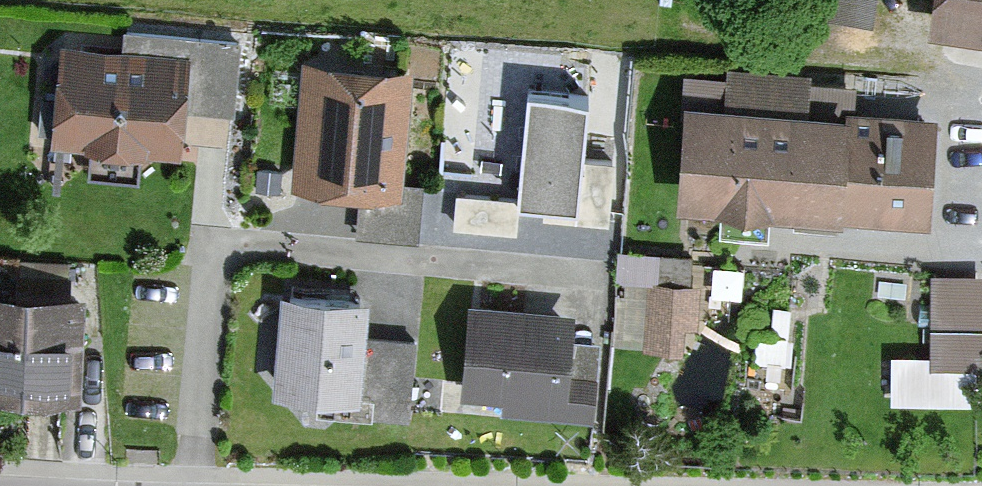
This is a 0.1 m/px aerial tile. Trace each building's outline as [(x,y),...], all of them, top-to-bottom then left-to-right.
[(879,0),(792,0),(790,15),(875,27),(879,0)] [(931,33),(981,40),(981,0),(935,0),(931,33)] [(123,53),(62,48),(53,150),(182,161),(186,113),(238,118),(245,46),(125,36),(123,53)] [(399,201),(410,74),(303,64),(291,192),(399,201)] [(855,88),(687,79),(680,213),(934,226),(939,116),(854,112),(855,88)] [(593,89),(528,86),(524,191),(550,192),(549,213),(608,215),(610,153),(590,152),(593,89)] [(458,221),(518,230),(523,197),(463,188),(458,221)] [(935,278),(934,360),(889,360),(889,408),(981,408),(981,279),(935,278)] [(0,287),(0,392),(78,393),(79,288),(0,287)] [(697,363),(703,292),(652,287),(646,358),(697,363)] [(359,401),(368,297),(288,290),(279,394),(359,401)] [(577,320),(471,308),(462,395),(504,400),(502,414),(592,424),(600,351),(574,349),(577,320)]
